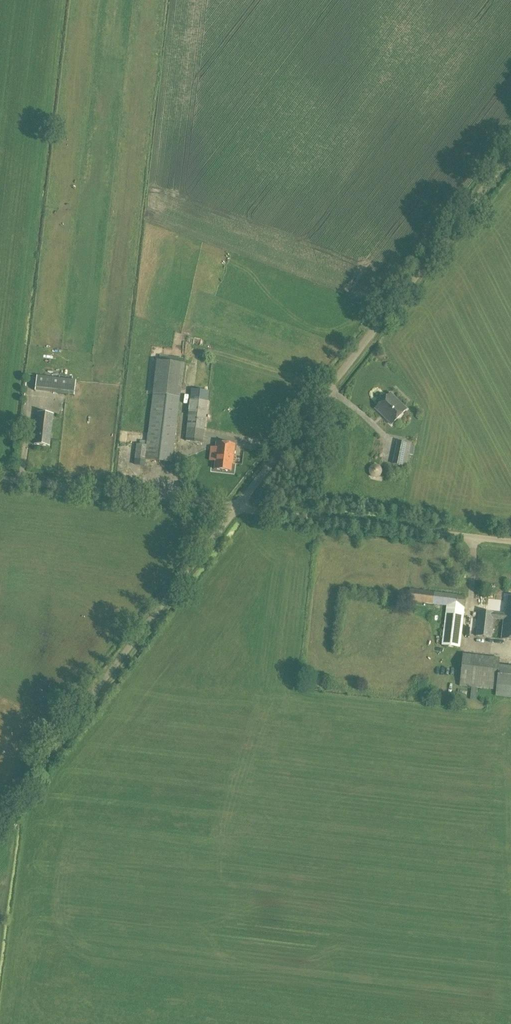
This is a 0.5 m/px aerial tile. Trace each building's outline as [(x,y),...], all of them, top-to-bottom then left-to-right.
[(61,378),(59,394),(74,396),(76,379),(61,378)] [(136,444),(135,459),(172,463),(180,396),(152,392),(146,445),(136,444)] [(391,425),(407,410),(390,394),(375,409),(391,425)] [(190,397),(185,439),(203,441),(208,399),(190,397)] [(50,447),(52,431),(53,416),(38,414),(34,445),(50,447)] [(215,462),(215,470),(231,472),(232,464),(234,464),(236,445),(216,443),(216,448),(211,447),(209,461),(215,462)] [(406,467),(410,445),(397,443),(393,465),(406,467)] [(369,470),(368,472),(369,473),(369,474),(370,476),(371,477),(372,477),(373,478),(374,478),(376,479),(377,478),(378,478),(379,477),(380,476),(381,475),(382,474),(382,473),(382,471),(382,470),(382,469),(381,468),(380,467),(379,466),(378,465),(377,465),(375,465),(374,465),(373,465),(371,466),(370,467),(369,468),(369,469),(369,470)] [(459,648),(465,608),(464,608),(465,596),(410,589),(408,601),(447,606),(442,645),(459,648)] [(508,597),(506,614),(478,611),(476,636),(491,638),(493,619),(504,620),(501,639),(510,640),(510,598),(508,597)] [(459,686),(471,688),(470,699),(476,700),(477,689),(496,691),(496,696),(510,698),(510,668),(499,666),(500,659),(463,654),(459,686)]
